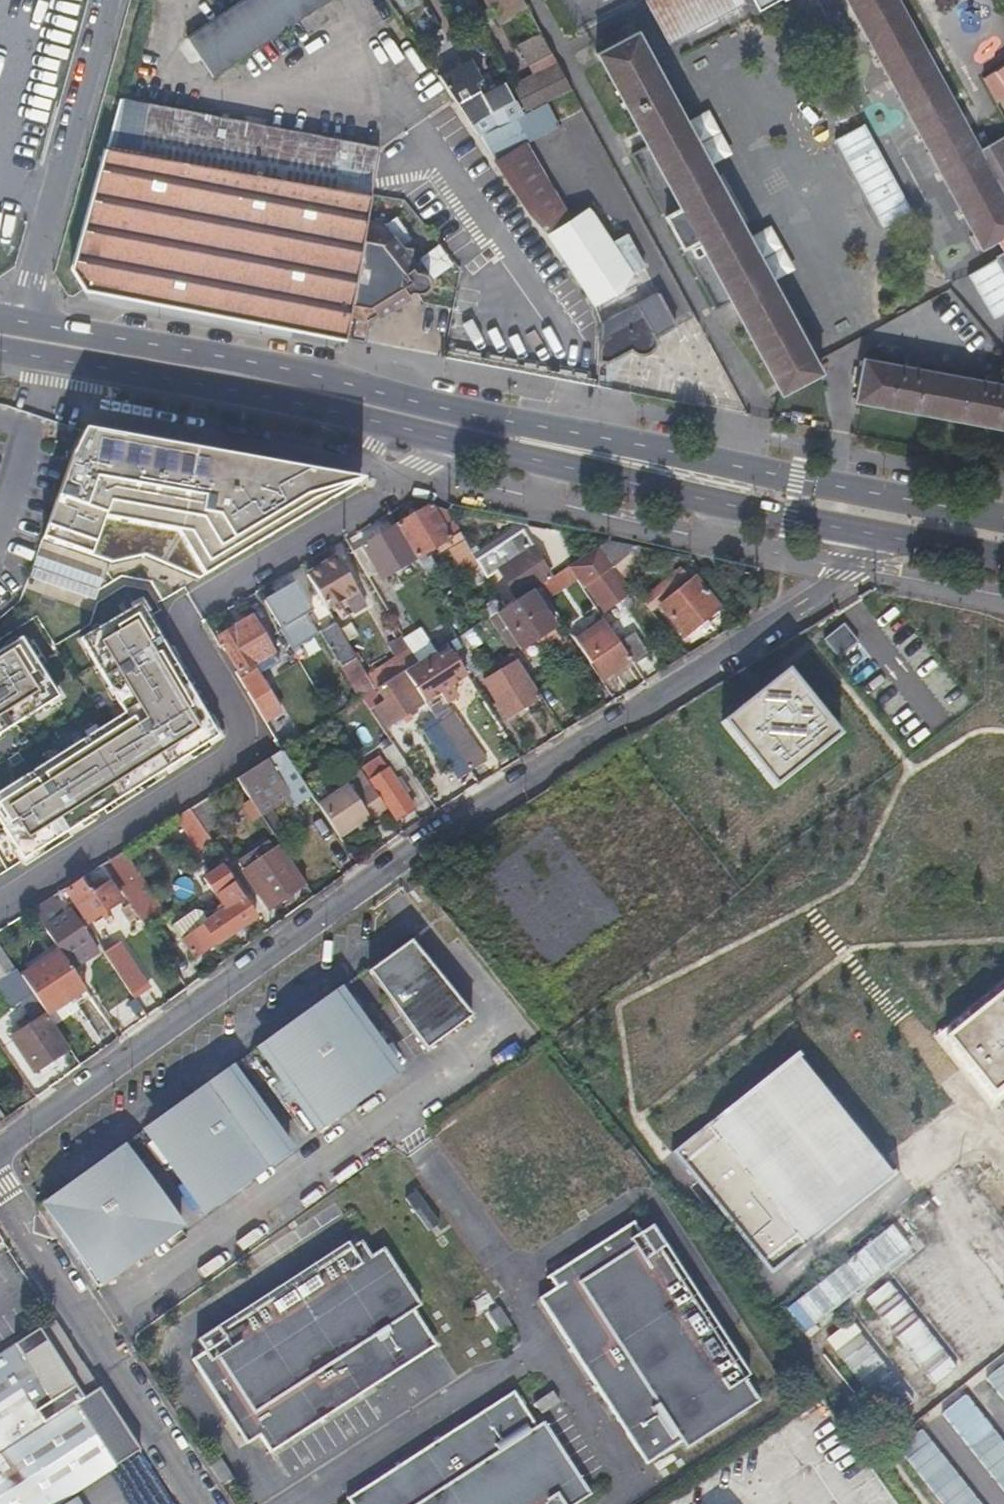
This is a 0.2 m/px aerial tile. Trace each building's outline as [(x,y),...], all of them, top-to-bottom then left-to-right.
[(187,38),(212,76),(329,0),(244,0),(187,38)] [(529,7),(524,0),(486,0),(492,11),(494,9),(501,22),(529,7)] [(696,23),(692,16),(712,4),(717,11),(736,0),(648,0),(670,37),(683,30),(696,23)] [(902,101),(982,250),(996,243),(1002,253),(1003,252),(1003,253),(1003,138),(980,150),(900,0),(848,0),(902,101)] [(692,16),(696,23),(717,11),(712,4),(692,16)] [(824,370),(819,361),(777,283),(639,31),(626,38),(621,28),(600,39),(606,49),(600,52),(650,143),(637,151),(676,221),(727,318),(740,312),(761,349),(783,393),(824,370)] [(483,133),(522,114),(507,83),(489,92),(472,59),(443,74),(471,115),(483,133)] [(530,111),(574,90),(560,65),(515,85),(530,111)] [(1001,69),(984,80),(997,103),(1003,99),(1003,67),(1001,69)] [(367,219),(371,194),(379,147),(120,98),(109,148),(104,148),(74,265),(89,290),(289,327),(345,338),(367,219)] [(879,226),(907,210),(860,125),(831,141),(879,226)] [(590,208),(548,234),(576,275),(596,302),(641,280),(636,271),(646,265),(627,235),(614,243),(590,208)] [(19,248),(21,217),(0,215),(0,246),(19,248)] [(386,222),(367,219),(345,338),(363,341),(368,317),(380,309),(399,313),(401,298),(410,291),(421,291),(422,290),(424,290),(425,288),(426,287),(427,284),(427,282),(427,280),(425,277),(423,276),(414,271),(409,262),(412,248),(399,246),(385,224),(386,222)] [(442,278),(454,259),(483,277),(498,252),(452,223),(424,267),(442,278)] [(1002,269),(1003,268),(1003,253),(1003,252),(1002,253),(996,257),(1002,269)] [(662,293),(603,323),(601,361),(610,361),(632,350),(637,354),(642,356),(646,356),(652,354),(656,349),(661,336),(679,327),(662,293)] [(868,364),(860,406),(1003,433),(1003,390),(868,364)] [(305,493),(332,476),(87,432),(74,457),(45,540),(116,564),(149,556),(202,579),(315,510),(305,493)] [(363,481),(332,476),(305,493),(315,510),(363,481)] [(476,553),(455,518),(442,524),(432,505),(398,527),(420,561),(450,542),(462,559),(464,557),(476,575),(486,570),(476,553)] [(420,561),(398,527),(355,554),(372,582),(383,576),(387,582),(420,561)] [(516,532),(476,553),(486,570),(490,576),(500,569),(520,597),(532,589),(542,583),(548,579),(516,532)] [(638,545),(610,539),(597,548),(616,568),(638,545)] [(616,568),(597,548),(568,566),(576,577),(585,590),(592,586),(610,614),(631,602),(611,573),(616,568)] [(344,559),(310,579),(330,612),(342,605),(342,610),(367,596),(344,559)] [(576,577),(568,566),(548,579),(542,583),(550,595),(576,577)] [(725,613),(700,575),(662,599),(686,636),(725,613)] [(302,585),(266,606),(298,659),(323,644),(311,623),(321,617),(302,585)] [(556,629),(532,589),(520,597),(507,605),(494,614),(517,652),(556,629)] [(223,740),(176,661),(167,667),(161,657),(170,651),(144,605),(84,641),(128,715),(0,797),(0,818),(27,862),(87,825),(81,816),(92,809),(97,818),(184,764),(179,754),(190,747),(195,757),(223,740)] [(257,619),(220,642),(270,724),(291,710),(265,668),(256,675),(250,668),(278,651),(257,619)] [(827,640),(841,659),(861,643),(846,625),(827,640)] [(580,643),(603,680),(637,665),(622,643),(610,626),(580,643)] [(325,638),(353,685),(369,675),(340,629),(325,638)] [(622,643),(637,665),(654,656),(638,632),(622,643)] [(63,698),(25,640),(0,657),(0,739),(63,698)] [(412,648),(369,675),(377,688),(383,685),(410,667),(420,661),(412,648)] [(454,684),(471,675),(460,656),(447,664),(439,649),(420,661),(410,667),(429,697),(439,692),(445,699),(459,690),(454,684)] [(167,667),(176,661),(170,651),(161,657),(167,667)] [(512,715),(543,697),(524,664),(492,683),(512,715)] [(377,711),(384,722),(429,697),(410,667),(383,685),(391,701),(377,711)] [(799,670),(731,722),(781,785),(848,732),(799,670)] [(353,685),(362,698),(377,688),(369,675),(353,685)] [(443,721),(473,770),(492,758),(464,711),(443,721)] [(284,749),(240,777),(251,795),(273,830),(283,823),(272,806),(287,797),(290,801),(295,798),(295,799),(310,790),(284,749)] [(392,812),(395,818),(418,805),(385,751),(363,765),(392,812)] [(318,803),(340,838),(371,819),(374,823),(392,812),(363,765),(339,781),(342,788),(318,803)] [(211,796),(194,807),(208,829),(225,820),(211,796)] [(194,807),(179,817),(199,846),(205,841),(211,848),(218,844),(208,829),(194,807)] [(271,904),(306,882),(281,843),(274,848),(269,840),(242,857),(271,904)] [(116,873),(148,925),(166,913),(126,851),(108,862),(116,873)] [(97,885),(116,873),(108,862),(90,873),(97,885)] [(196,952),(253,918),(223,867),(207,877),(223,906),(183,930),(196,952)] [(92,899),(80,880),(69,887),(75,897),(96,929),(129,908),(112,885),(92,899)] [(61,944),(76,967),(93,957),(84,944),(94,938),(77,910),(69,915),(56,895),(37,907),(61,944)] [(0,936),(0,965),(14,957),(0,936)] [(47,1010),(88,985),(76,967),(61,944),(21,969),(47,1010)] [(365,980),(420,1057),(468,1024),(412,946),(365,980)] [(69,1046),(47,1010),(21,969),(18,964),(0,975),(0,982),(14,1002),(23,995),(36,1016),(13,1032),(35,1068),(69,1046)] [(126,976),(140,998),(152,991),(137,969),(126,976)] [(945,1035),(996,1097),(1003,1091),(1003,987),(945,1035)] [(312,1136),(394,1076),(338,999),(258,1055),(312,1136)] [(11,1041),(2,1047),(33,1089),(42,1083),(11,1041)] [(892,1175),(795,1055),(704,1125),(715,1139),(685,1164),(761,1260),(792,1235),(803,1246),(892,1175)] [(264,1085),(249,1061),(238,1069),(252,1092),(264,1085)] [(285,1154),(228,1076),(150,1130),(205,1210),(285,1154)] [(120,1151),(37,1211),(90,1293),(175,1231),(120,1151)] [(754,1405),(657,1253),(667,1246),(652,1223),(642,1228),(635,1218),(540,1277),(550,1292),(538,1299),(623,1434),(629,1431),(641,1451),(665,1436),(677,1456),(754,1405)] [(906,1408),(961,1368),(888,1268),(924,1242),(906,1218),(788,1304),(810,1335),(843,1310),(850,1320),(828,1336),(877,1402),(893,1390),(906,1408)] [(359,1245),(298,1284),(368,1396),(424,1361),(418,1356),(433,1346),(407,1306),(414,1300),(385,1255),(371,1264),(359,1245)] [(1002,1337),(1003,1335),(1003,1282),(981,1247),(955,1264),(1002,1337)] [(368,1396),(298,1284),(220,1335),(215,1326),(190,1344),(200,1353),(187,1363),(228,1430),(232,1427),(238,1436),(250,1429),(257,1441),(268,1460),(368,1396)] [(509,1327),(497,1307),(486,1312),(499,1334),(509,1327)] [(101,1388),(54,1314),(0,1348),(0,1454),(101,1388)] [(994,1373),(1003,1390),(1003,1367),(994,1373)] [(141,1449),(101,1388),(0,1454),(0,1503),(55,1503),(141,1449)] [(544,1413),(562,1403),(555,1390),(537,1401),(544,1413)] [(586,1494),(540,1420),(533,1425),(513,1395),(501,1404),(495,1397),(478,1409),(482,1415),(467,1425),(464,1418),(344,1498),(348,1503),(571,1503),(586,1494)] [(734,1455),(765,1502),(780,1492),(788,1503),(889,1503),(815,1400),(734,1455)] [(246,1448),(257,1441),(250,1429),(238,1436),(246,1448)] [(102,1494),(86,1503),(108,1503),(102,1494)] [(78,1495),(65,1503),(85,1503),(78,1495)]
